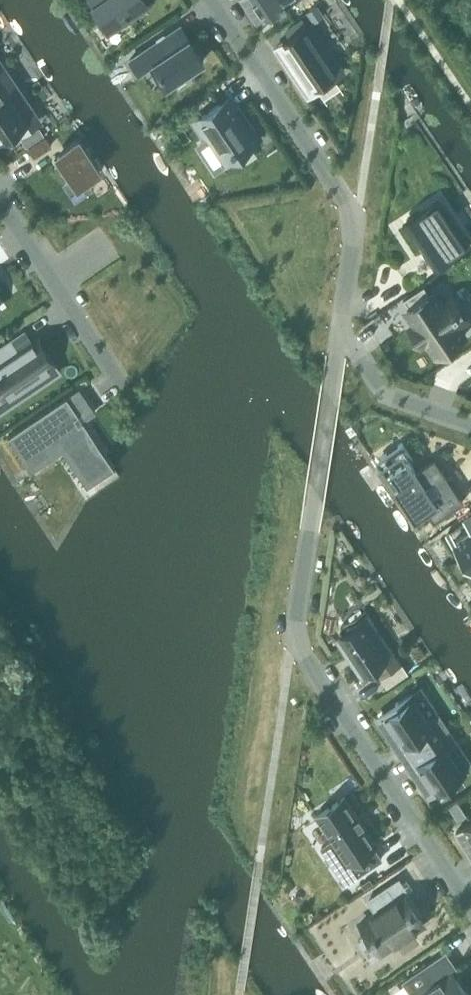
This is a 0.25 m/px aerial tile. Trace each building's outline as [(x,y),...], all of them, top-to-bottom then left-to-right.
[(151,2),(150,0),(91,0),(111,30),(151,2)] [(275,15),(297,0),(264,0),(275,15)] [(289,36),(274,46),(307,97),(347,71),(314,20),(308,12),(284,28),(289,36)] [(333,12),(321,20),(326,26),(338,19),(333,12)] [(139,74),(152,65),(167,86),(206,60),(181,23),(129,57),(139,74)] [(14,78),(0,57),(0,88),(14,78)] [(0,88),(0,141),(18,129),(22,136),(44,122),(14,78),(0,88)] [(228,96),(195,118),(225,164),(258,142),(228,96)] [(27,146),(45,135),(40,127),(23,139),(27,146)] [(36,156),(52,146),(46,136),(30,147),(36,156)] [(54,153),(77,188),(103,171),(79,136),(54,153)] [(403,220),(409,229),(435,268),(470,244),(470,243),(445,205),(439,196),(403,220)] [(424,284),(403,298),(410,308),(406,310),(411,318),(415,324),(410,328),(422,344),(426,341),(436,355),(464,336),(458,326),(463,323),(456,312),(458,310),(456,307),(453,309),(446,298),(441,301),(435,291),(430,294),(424,284)] [(40,336),(20,349),(12,337),(0,345),(0,401),(58,362),(40,336)] [(62,449),(87,486),(116,466),(67,395),(9,435),(33,469),(62,449)] [(407,434),(368,461),(413,526),(430,515),(436,524),(464,505),(434,461),(428,465),(407,434)] [(456,540),(470,564),(470,530),(456,540)] [(361,600),(339,614),(350,631),(340,638),(362,671),(372,665),(381,679),(404,664),(361,600)] [(412,693),(382,713),(408,753),(438,733),(412,693)] [(438,733),(408,753),(434,793),(464,774),(438,733)] [(383,858),(375,846),(378,844),(345,794),(315,814),(331,839),(321,846),(346,883),(383,858)] [(463,827),(470,841),(470,822),(463,827)] [(427,925),(421,915),(424,913),(399,877),(366,900),(373,909),(356,920),(381,956),(427,925)] [(404,982),(413,994),(469,994),(455,976),(453,978),(449,972),(455,967),(445,953),(419,972),(404,982)]
